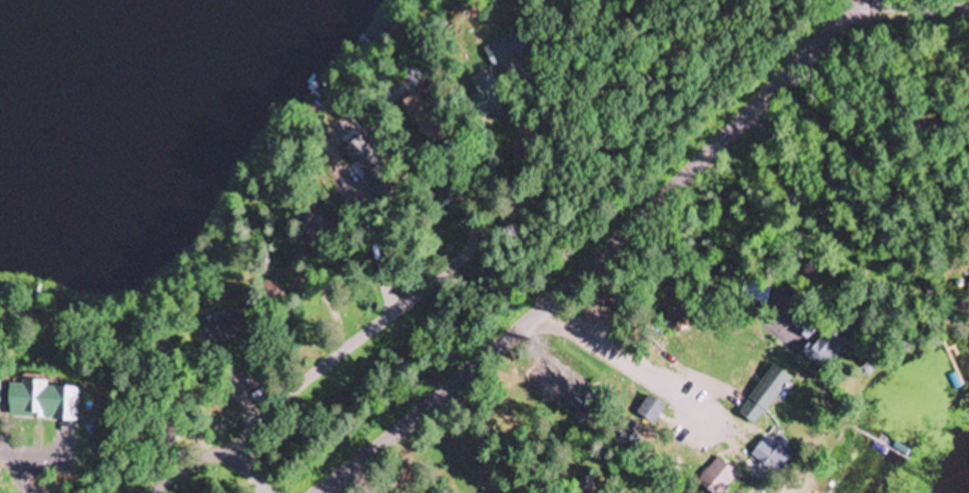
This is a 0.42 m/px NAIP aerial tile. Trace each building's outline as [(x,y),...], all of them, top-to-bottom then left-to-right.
[(483,49),(493,70),(519,58),(509,37),(483,49)] [(474,84),(479,94),(471,97),(481,120),(506,108),(492,76),(474,84)] [(432,201),(447,197),(444,187),(430,191),(432,201)] [(314,246),(335,231),(317,206),(297,221),(314,246)] [(765,307),(773,283),(747,276),(740,299),(765,307)] [(818,318),(797,311),(791,330),(812,337),(818,318)] [(847,343),(829,329),(806,358),(824,372),(847,343)] [(652,426),(665,408),(649,396),(636,415),(652,426)] [(792,458),(771,436),(745,461),(767,483),(792,458)] [(739,478),(719,458),(696,482),(707,492),(724,492),(739,478)] [(573,492),(586,492),(594,485),(585,477),(572,492),(573,492)]
